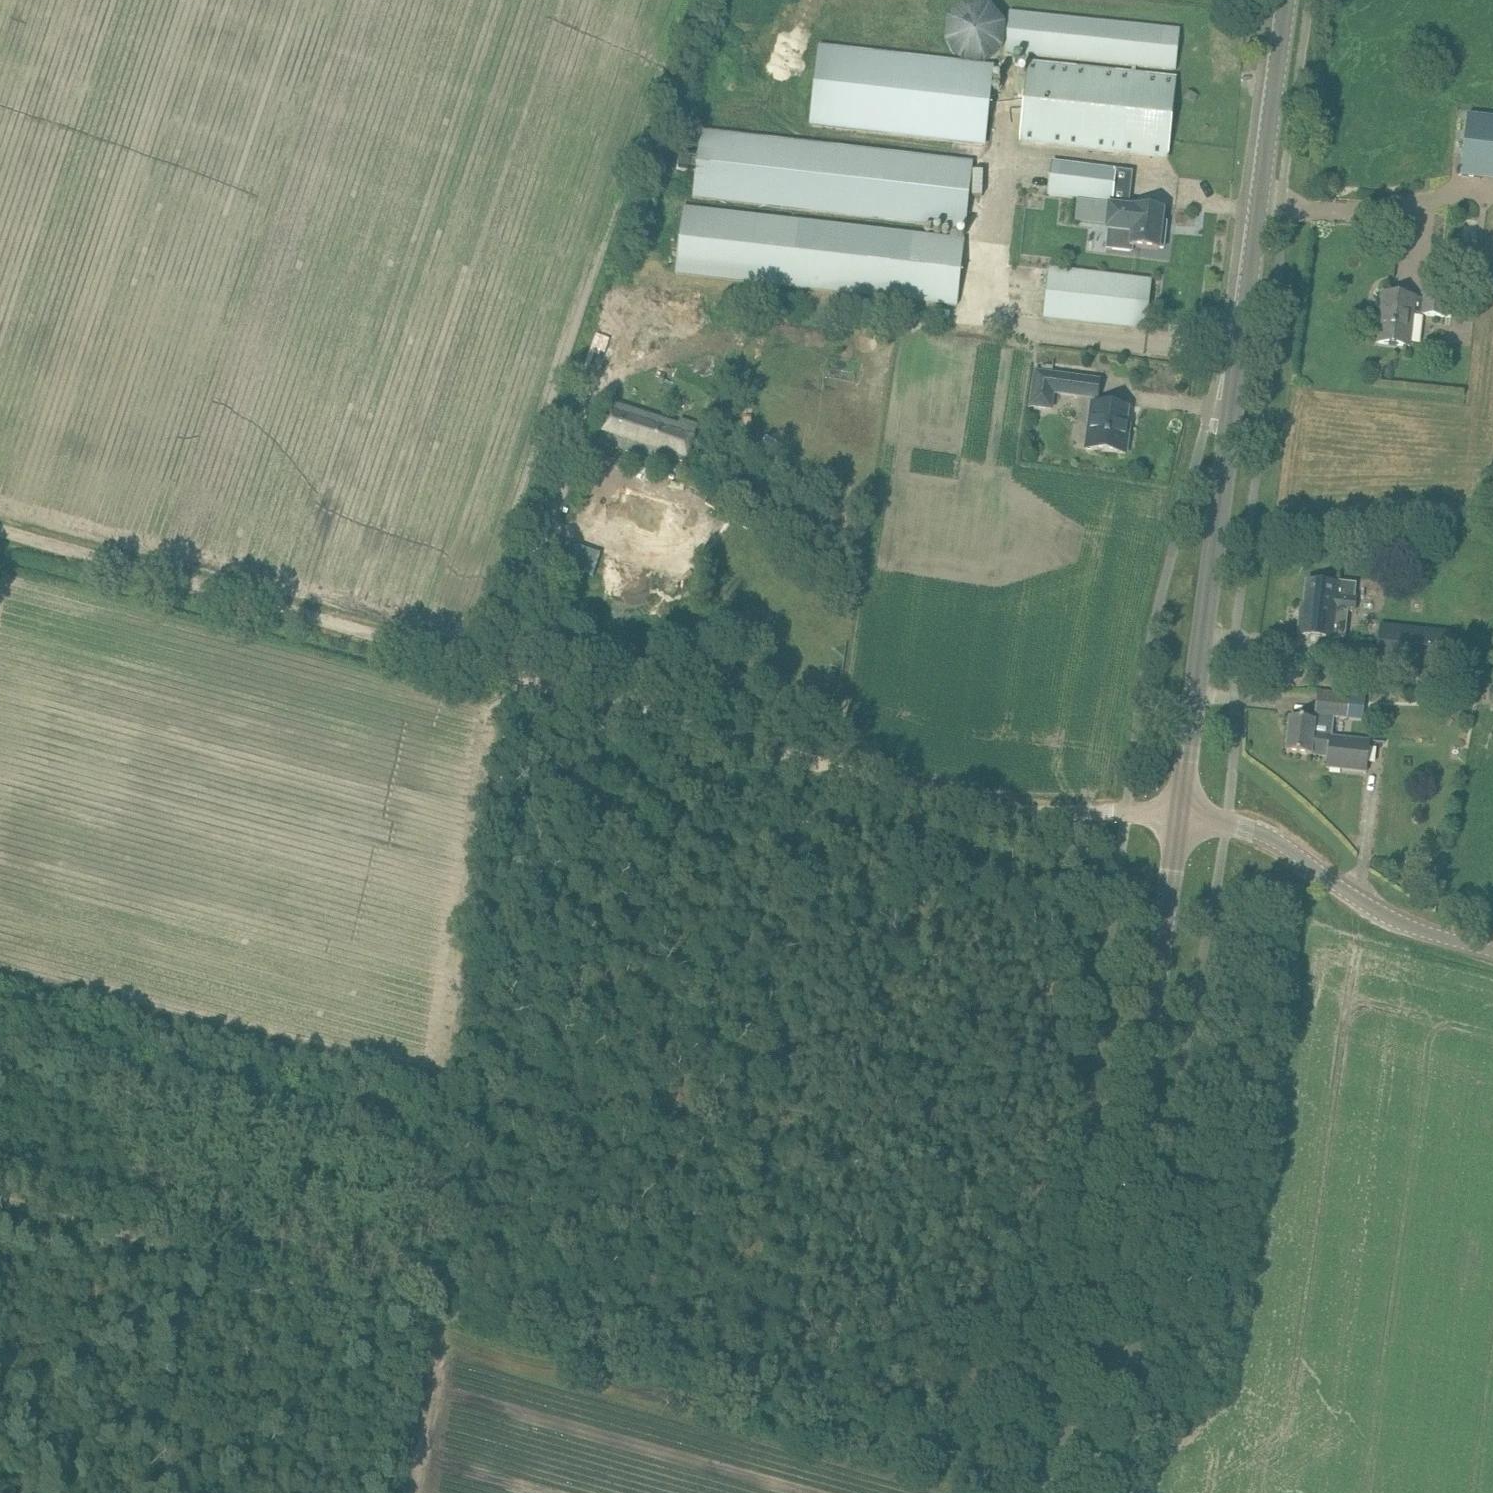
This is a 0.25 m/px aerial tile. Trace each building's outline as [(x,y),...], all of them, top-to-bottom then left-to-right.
[(1005,24),(990,6),(966,4),(948,20),(947,43),(962,61),(986,63),(1004,47),(1005,24)] [(1136,74),(1137,66),(1176,70),(1180,29),(1010,12),(1006,53),(1132,67),(1132,72),(1028,60),(1020,142),(1166,158),(1175,78),(1136,74)] [(995,66),(819,46),(810,126),(986,146),(995,66)] [(1492,179),(1492,117),(1468,114),(1461,175),(1492,179)] [(697,173),(694,198),(966,229),(973,161),(702,130),(699,156),(695,156),(694,159),(680,157),(679,169),(693,171),(692,172),(697,173)] [(1052,162),(1047,196),(1111,203),(1115,171),(1132,173),(1132,171),(1052,162)] [(1109,206),(1106,230),(1108,230),(1106,249),(1133,252),(1133,246),(1159,249),(1159,248),(1164,249),(1166,234),(1161,234),(1163,211),(1135,207),(1135,209),(1109,206)] [(676,273),(957,306),(964,239),(684,207),(676,273)] [(1383,294),(1381,312),(1385,313),(1413,316),(1414,313),(1445,317),(1447,317),(1466,320),(1469,289),(1450,287),(1453,261),(1429,258),(1424,299),(1383,294)] [(1043,318),(1126,327),(1146,329),(1151,280),(1132,278),(1049,269),(1043,318)] [(1413,316),(1385,313),(1382,342),(1378,341),(1378,342),(1410,346),(1413,316)] [(1034,372),(1030,406),(1052,409),(1054,393),(1098,398),(1100,380),(1034,372)] [(653,452),(685,462),(697,426),(681,421),(679,426),(611,403),(599,442),(651,458),(653,452)] [(1092,404),(1086,449),(1126,454),(1128,434),(1124,434),(1128,408),(1092,404)] [(668,507),(621,492),(611,524),(658,539),(668,507)] [(1301,612),(1299,634),(1344,639),(1346,611),(1354,612),(1357,584),(1341,582),(1341,585),(1307,581),(1304,613),(1301,612)] [(1376,658),(1427,663),(1426,672),(1451,676),(1454,654),(1428,650),(1431,629),(1380,623),(1376,658)] [(1463,683),(1463,698),(1475,698),(1475,683),(1463,683)] [(1315,720),(1313,735),(1322,736),(1332,737),(1334,719),(1348,720),(1350,696),(1326,694),(1318,693),(1316,717),(1315,717),(1315,720)] [(1311,754),(1319,755),(1322,736),(1313,735),(1315,720),(1290,717),(1286,753),(1311,755),(1311,754)] [(1322,736),(1319,755),(1328,756),(1326,767),(1367,772),(1370,741),(1332,737),(1322,736)]
